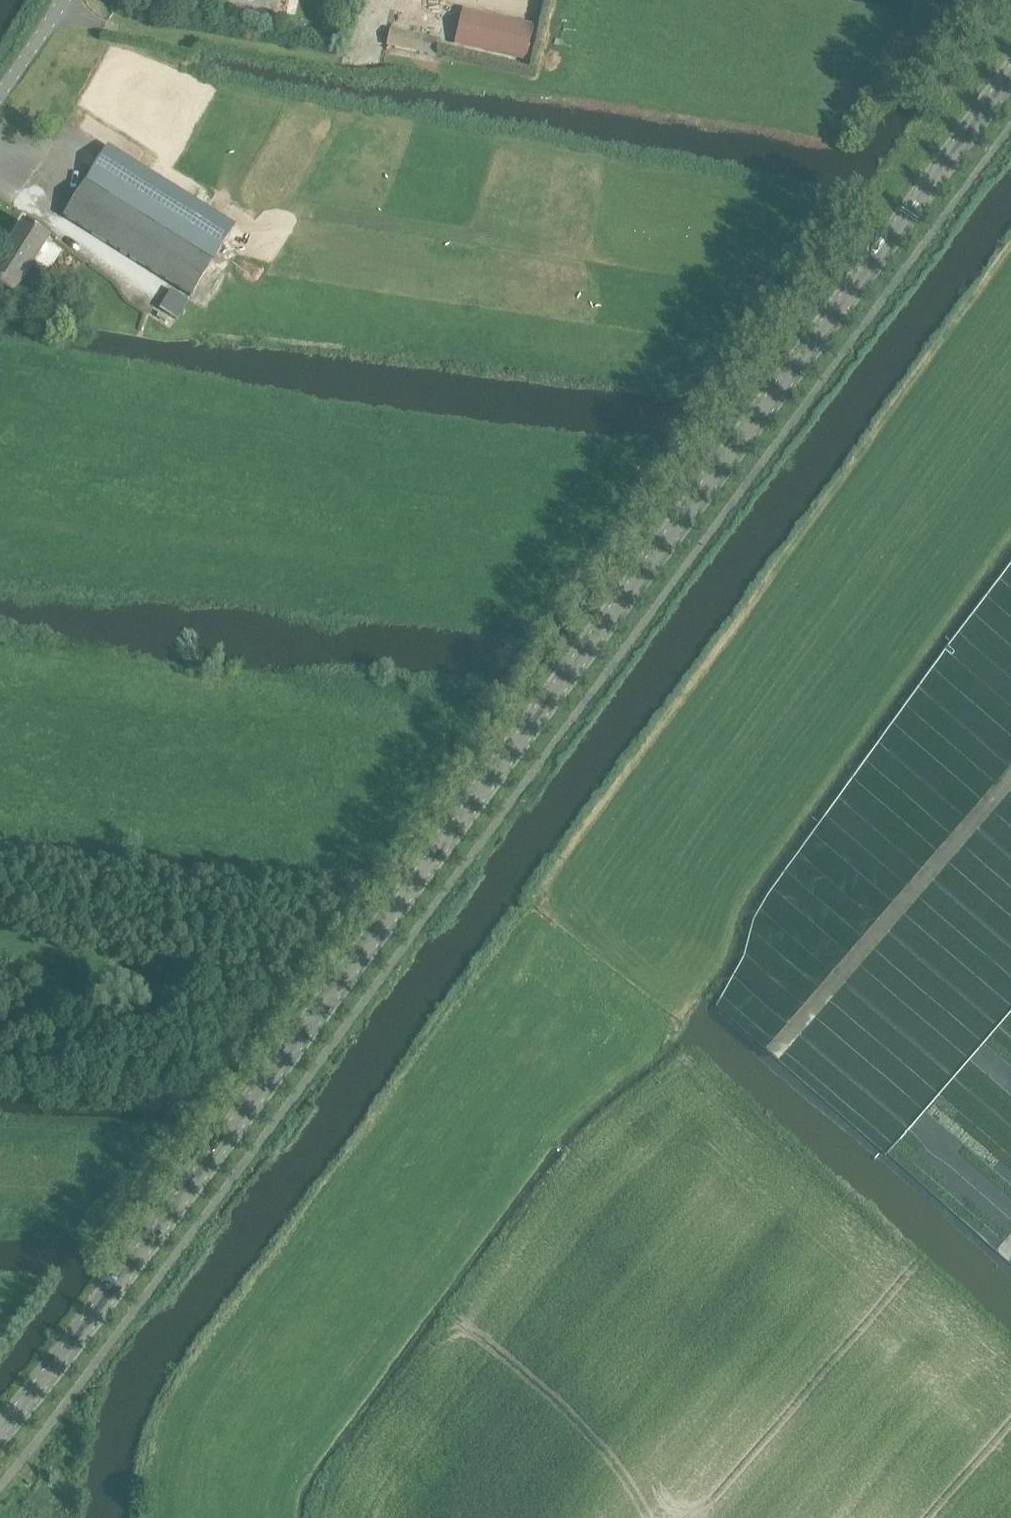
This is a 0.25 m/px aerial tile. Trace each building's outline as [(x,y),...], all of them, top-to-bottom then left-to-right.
[(527,65),(537,25),(463,8),(454,47),(527,65)] [(387,47),(417,54),(421,37),(391,30),(387,47)] [(106,146),(85,180),(63,216),(190,296),(233,226),(106,146)] [(30,269),(30,267),(47,240),(20,223),(2,252),(30,269)] [(2,252),(0,255),(0,287),(13,295),(24,278),(39,288),(46,277),(30,267),(30,269),(2,252)] [(170,291),(152,320),(170,331),(187,302),(170,291)]
